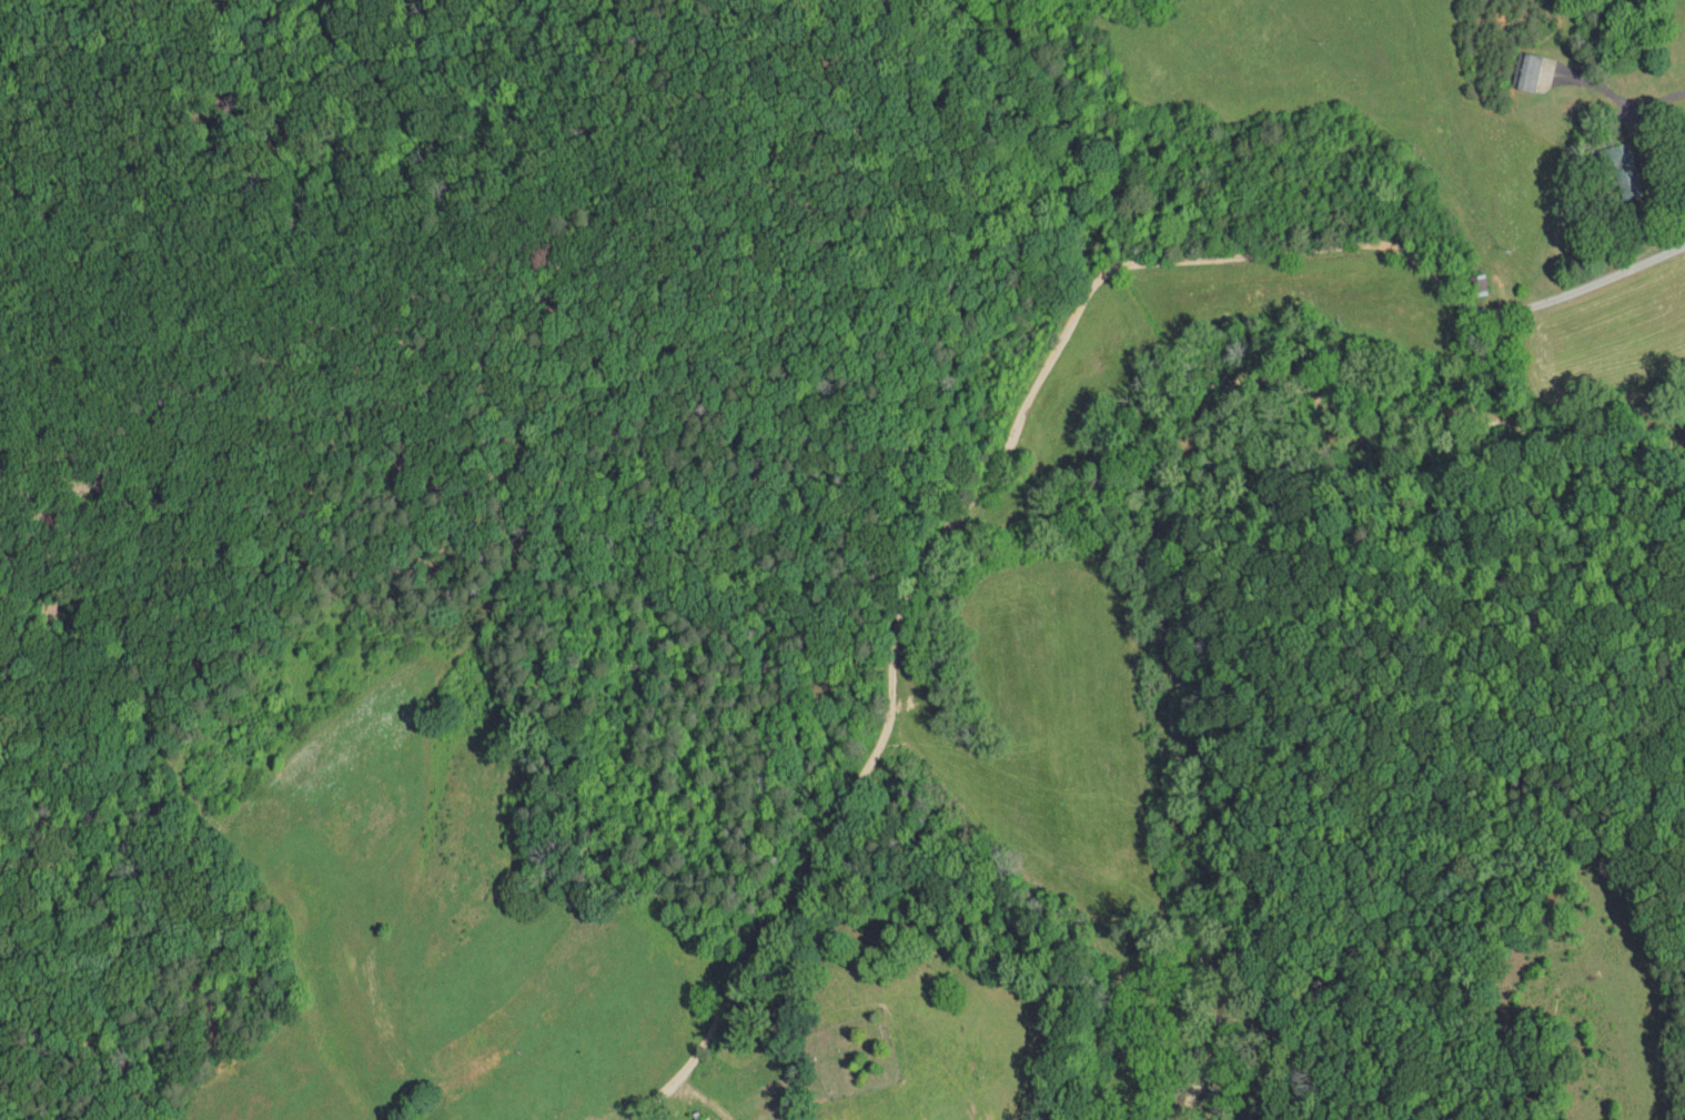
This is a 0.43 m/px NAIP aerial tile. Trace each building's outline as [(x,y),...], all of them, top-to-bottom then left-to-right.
[(1500,81),(1521,86),(1529,49),(1509,45),(1500,81)] [(1603,194),(1628,187),(1614,135),(1589,142),(1603,194)]
